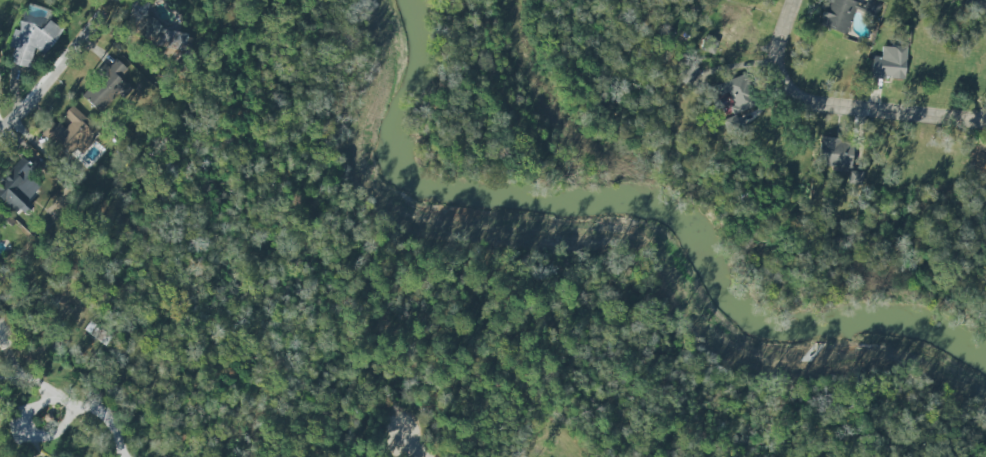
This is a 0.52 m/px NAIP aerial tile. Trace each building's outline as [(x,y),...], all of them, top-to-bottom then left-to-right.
[(844,34),(856,2),(851,0),(826,0),(818,25),(844,34)] [(873,0),(865,0),(860,10),(873,17),(880,4),(873,0)] [(985,11),(985,0),(973,0),(985,11)] [(28,68),(33,49),(50,54),(59,25),(45,21),(43,28),(20,21),(17,30),(13,29),(8,46),(13,48),(9,62),(28,68)] [(192,33),(143,26),(142,35),(148,36),(147,45),(169,48),(167,59),(188,62),(192,33)] [(712,53),(717,41),(705,37),(700,49),(712,53)] [(871,56),(870,78),(903,79),(905,46),(891,45),(891,57),(871,56)] [(94,73),(100,79),(81,97),(98,113),(127,85),(119,78),(127,70),(116,58),(107,67),(103,63),(94,73)] [(715,84),(719,95),(727,92),(735,113),(754,105),(742,74),(715,84)] [(97,129),(71,105),(63,114),(71,121),(64,129),(58,123),(48,134),(70,154),(74,149),(81,155),(95,140),(91,136),(97,129)] [(848,169),(853,141),(819,136),(815,164),(848,169)] [(21,217),(32,205),(27,200),(43,182),(18,160),(2,178),(1,177),(0,178),(0,198),(21,217)] [(5,314),(0,317),(0,350),(18,341),(5,314)]
